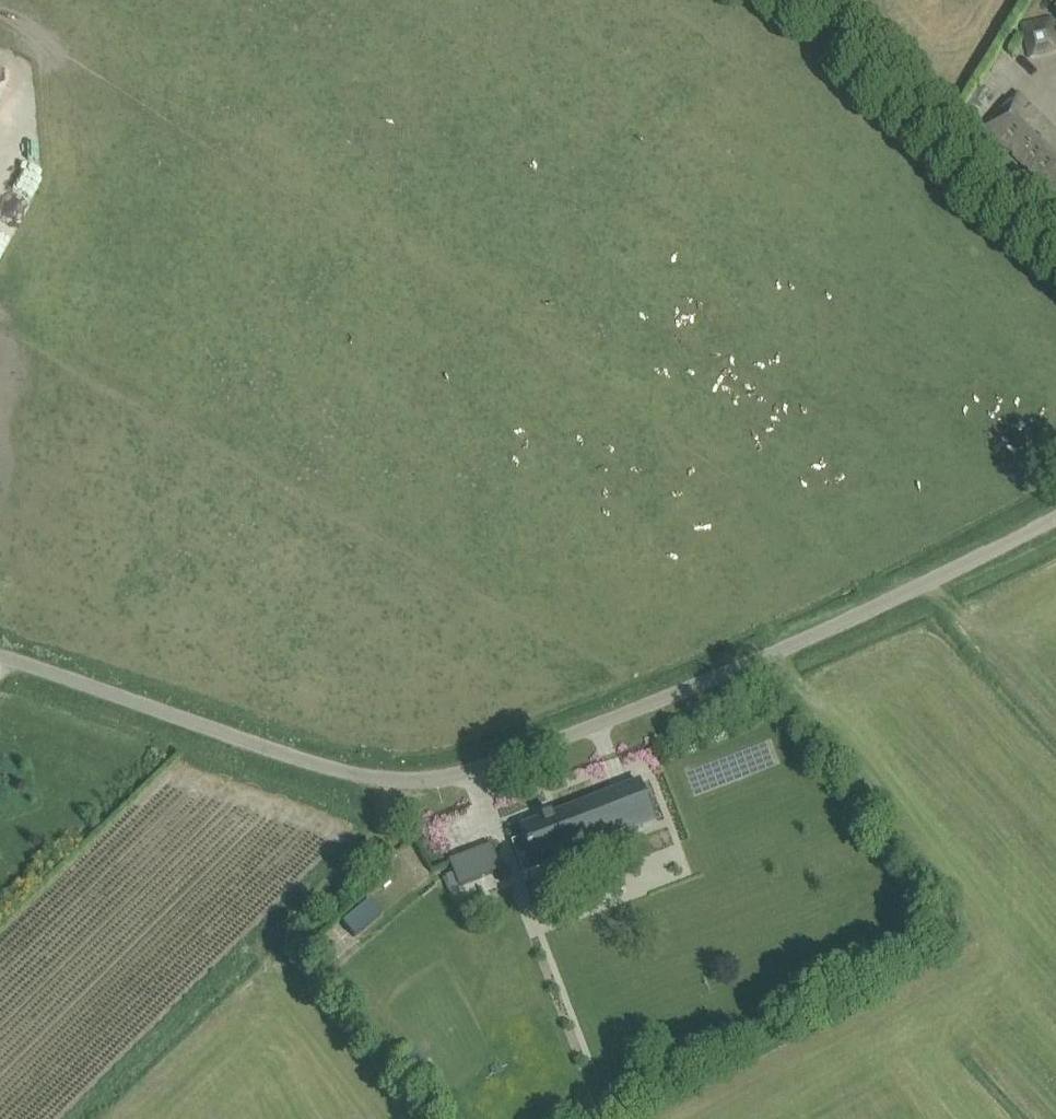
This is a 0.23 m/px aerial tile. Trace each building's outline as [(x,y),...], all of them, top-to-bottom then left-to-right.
[(1055,52),(1055,30),(1054,16),(1023,20),(1027,56),(1055,52)] [(1018,95),(987,127),(1055,194),(1055,193),(1055,192),(1044,181),(1055,169),(1055,132),(1018,95)] [(640,782),(522,827),(526,836),(531,850),(542,846),(548,863),(589,847),(655,822),(640,782)] [(492,845),(451,861),(461,885),(501,870),(492,845)]
